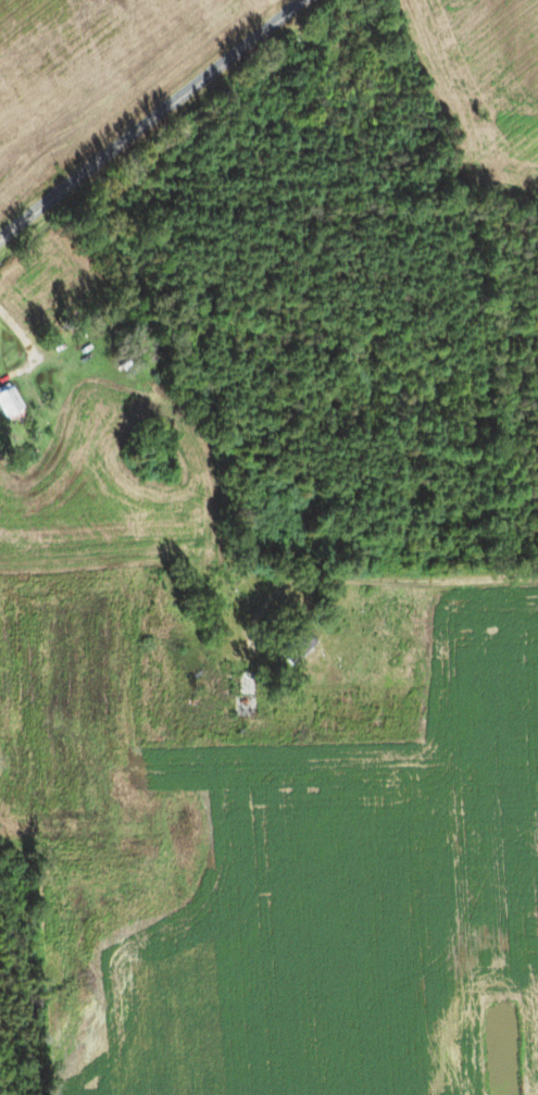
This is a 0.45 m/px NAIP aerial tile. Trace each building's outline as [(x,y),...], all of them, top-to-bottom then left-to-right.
[(12,384),(0,389),(0,408),(4,417),(22,409),(12,384)] [(280,645),(288,662),(316,648),(307,631),(280,645)] [(256,718),(256,676),(235,676),(235,718),(256,718)]
